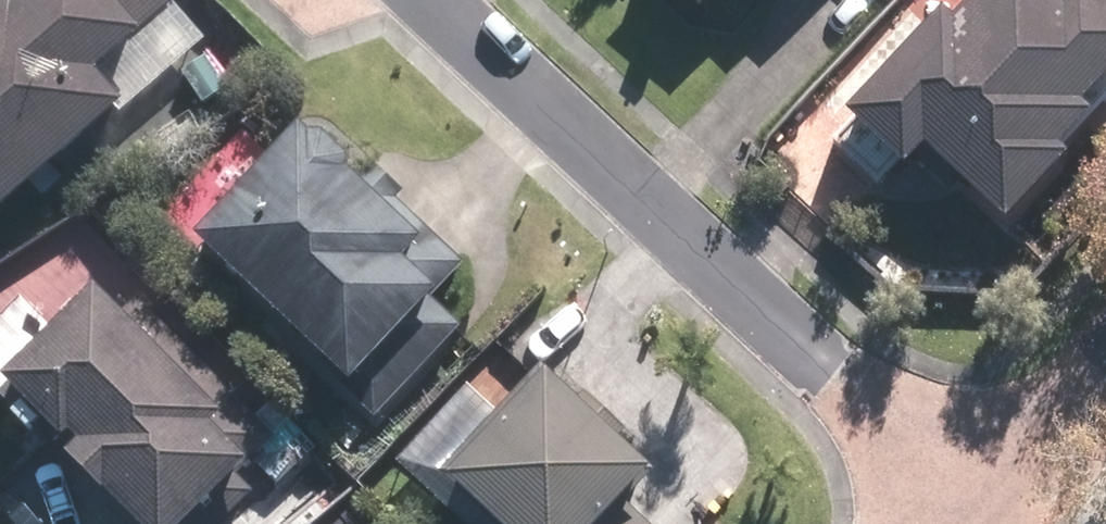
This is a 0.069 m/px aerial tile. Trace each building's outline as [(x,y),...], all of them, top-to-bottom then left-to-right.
[(107,100),(113,108),(201,34),(172,0),(0,0),(0,194),(107,100)] [(683,24),(706,0),(657,0),(683,24)] [(827,124),(836,134),(821,149),(900,232),(942,192),(989,242),(1105,131),(1105,0),(958,0),(827,124)] [(222,86),(201,52),(176,67),(199,102),(222,86)] [(301,127),(290,118),(185,228),(296,333),(290,340),(371,413),(455,322),(426,295),(459,259),(390,195),(398,187),(365,158),(349,173),(337,163),(339,151),(310,126),(301,127)] [(133,523),(211,523),(246,488),(230,470),(269,433),(129,293),(114,311),(83,280),(0,364),(0,385),(51,435),(58,427),(67,435),(56,448),(133,523)] [(469,523),(643,523),(612,493),(640,466),(543,370),(430,485),(469,523)]
